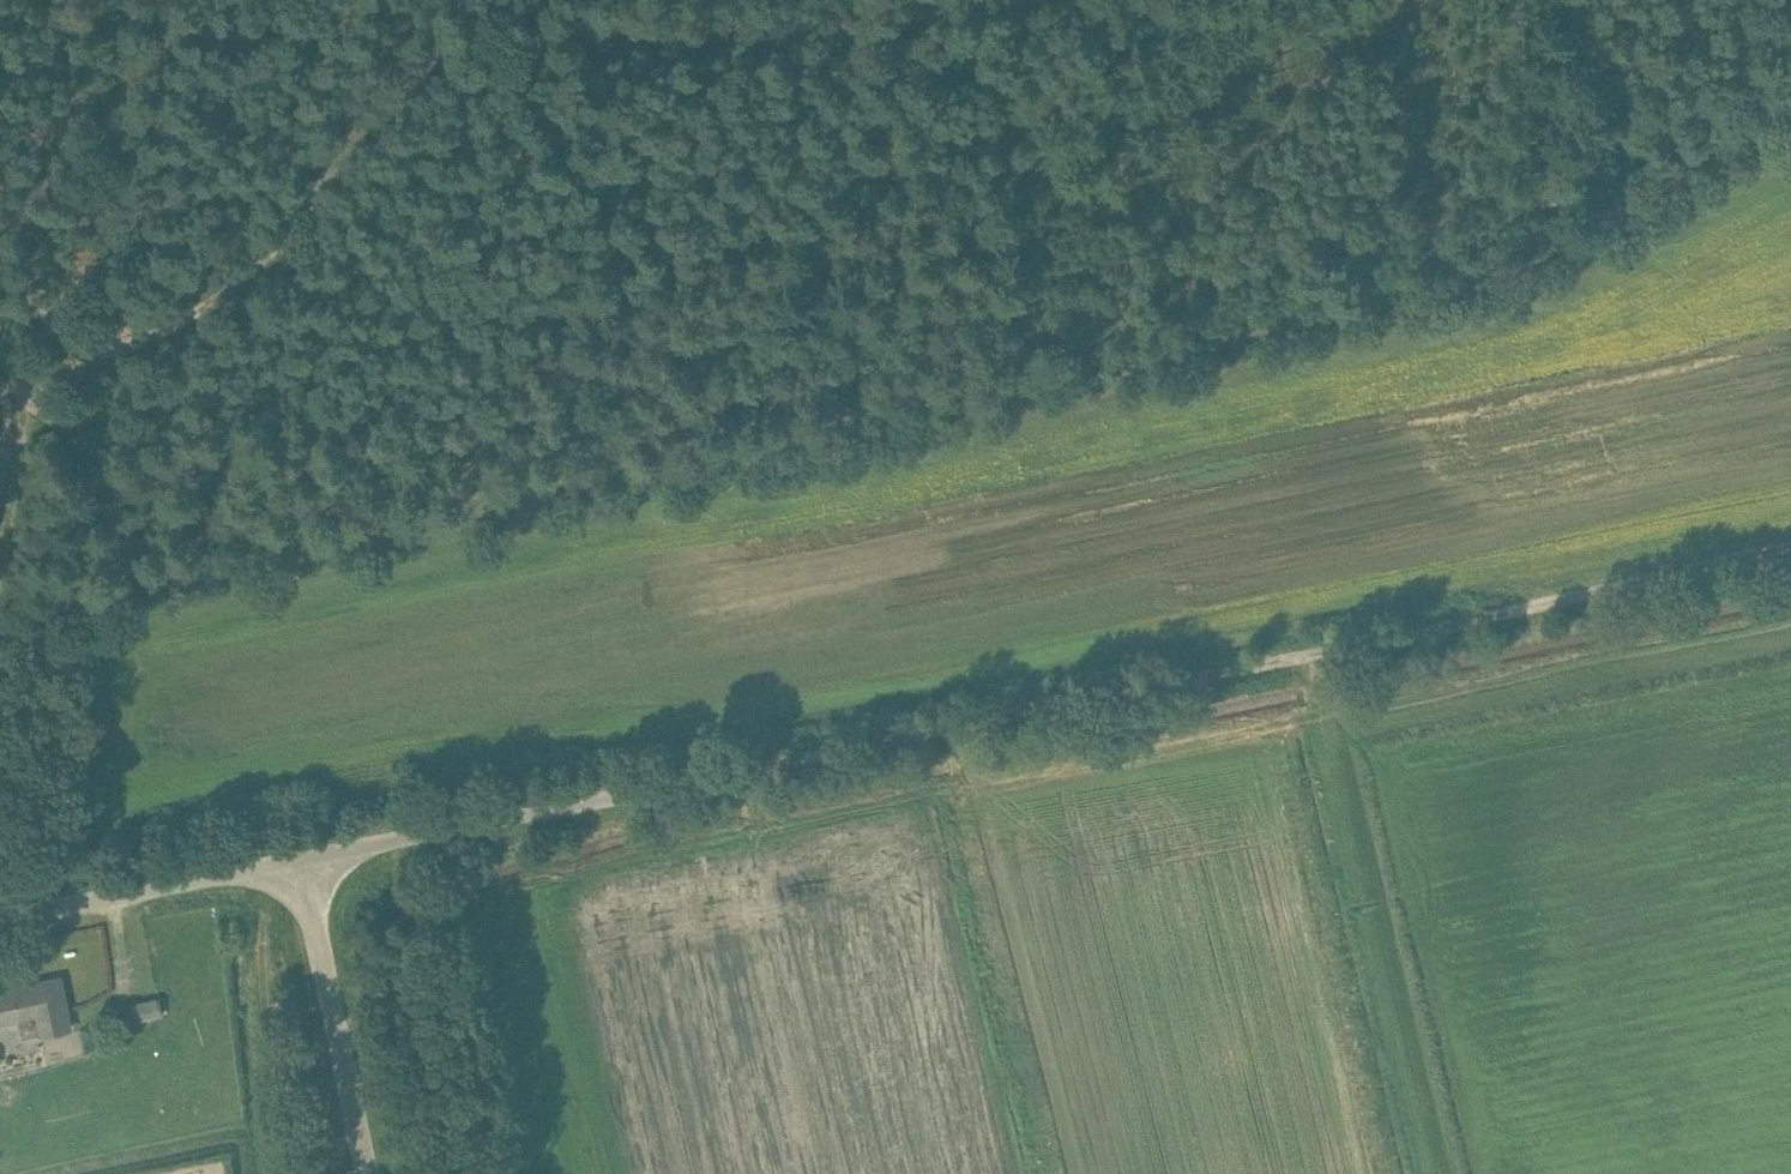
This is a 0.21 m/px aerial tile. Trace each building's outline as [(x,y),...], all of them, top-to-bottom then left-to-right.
[(69,1028),(59,978),(0,990),(0,1022),(18,1019),(21,1037),(39,1033),(39,1034),(69,1028)] [(159,997),(113,1007),(116,1023),(162,1013),(159,997)]
